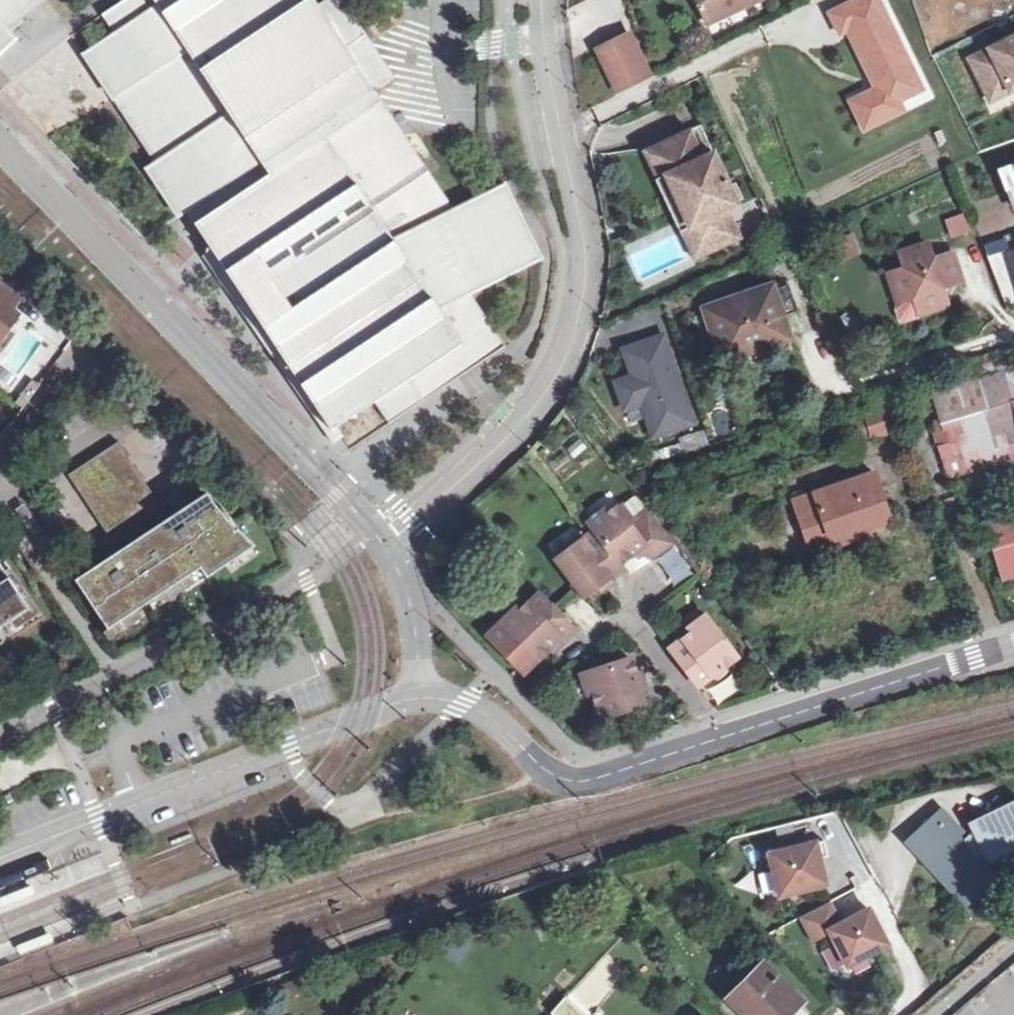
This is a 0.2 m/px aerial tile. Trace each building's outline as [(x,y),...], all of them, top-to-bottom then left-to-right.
[(15,38),(6,29),(44,0),(0,0),(0,53),(15,38)] [(203,258),(253,329),(254,328),(333,442),(342,437),(336,428),(376,401),(390,422),(504,347),(469,294),(541,258),(505,185),(453,210),(373,90),(393,77),(342,0),(328,0),(318,7),(314,0),(123,0),(102,14),(115,34),(83,54),(155,162),(146,168),(178,217),(187,211),(208,244),(203,258)] [(707,27),(765,0),(695,0),(707,27)] [(830,12),(840,33),(851,28),(877,80),(875,89),(862,95),(871,114),(900,100),(923,88),(878,0),(855,0),(830,12)] [(629,33),(596,48),(617,92),(649,75),(629,33)] [(970,57),(985,88),(1004,80),(1010,90),(1013,87),(1013,36),(970,57)] [(1004,80),(985,88),(991,100),(1010,90),(1004,80)] [(871,114),(862,95),(850,101),(864,129),(904,110),(900,100),(871,114)] [(708,253),(740,237),(728,210),(738,206),(714,153),(704,158),(691,131),(658,145),(671,173),(666,175),(690,227),(695,225),(708,253)] [(1013,218),(1013,217),(1013,165),(997,171),(1013,218)] [(966,215),(946,218),(949,238),(970,235),(966,215)] [(887,276),(896,305),(895,306),(895,309),(894,313),(895,317),(896,320),(897,321),(900,323),(903,324),(906,325),(910,325),(913,324),(914,323),(917,320),(918,319),(919,316),(920,313),(948,304),(945,293),(939,290),(943,283),(948,286),(962,281),(953,253),(933,260),(928,244),(918,247),(920,253),(902,260),(905,270),(887,276)] [(2,286),(0,289),(0,302),(12,310),(20,299),(2,286)] [(706,308),(721,354),(768,339),(770,344),(790,337),(772,287),(706,308)] [(9,330),(20,316),(12,310),(0,302),(0,326),(1,324),(9,330)] [(664,336),(628,348),(637,375),(618,381),(626,404),(639,400),(656,408),(663,429),(692,419),(664,336)] [(656,408),(639,400),(648,416),(652,432),(663,429),(656,408)] [(855,443),(899,434),(893,406),(849,415),(855,443)] [(684,451),(707,445),(704,433),(681,439),(684,451)] [(118,443),(69,474),(107,533),(157,499),(118,443)] [(792,498),(808,547),(887,520),(871,471),(792,498)] [(190,505),(175,515),(124,549),(109,560),(77,581),(109,630),(201,567),(207,577),(255,546),(238,529),(235,532),(223,513),(205,495),(190,505)] [(172,511),(175,515),(190,505),(187,500),(172,511)] [(598,533),(620,561),(643,544),(651,555),(672,539),(659,522),(641,535),(631,521),(634,519),(622,504),(611,513),(607,509),(590,523),(595,529),(598,533)] [(598,533),(595,529),(587,534),(591,538),(598,533)] [(585,530),(573,539),(576,543),(587,534),(585,530)] [(609,576),(623,565),(620,561),(598,533),(591,538),(587,534),(576,543),(573,539),(554,553),(586,594),(596,586),(609,576)] [(106,555),(109,560),(124,549),(121,545),(106,555)] [(0,563),(0,628),(30,608),(0,563)] [(612,579),(609,576),(596,586),(599,590),(612,579)] [(536,603),(544,596),(540,592),(533,599),(536,603)] [(489,633),(523,671),(550,646),(560,637),(563,641),(575,629),(544,596),(536,603),(533,599),(523,609),(519,605),(489,633)] [(737,654),(706,613),(688,626),(691,630),(679,639),(681,644),(676,649),(700,681),(713,671),(725,663),(737,654)] [(560,637),(550,646),(553,650),(563,641),(560,637)] [(681,644),(679,639),(672,644),(676,649),(681,644)] [(598,694),(606,717),(645,703),(640,687),(635,674),(630,660),(584,676),(592,697),(598,694)] [(725,663),(713,671),(717,677),(729,668),(725,663)] [(642,671),(635,674),(640,687),(647,684),(642,671)] [(713,705),(733,694),(724,678),(704,689),(713,705)] [(964,843),(980,860),(985,855),(987,859),(1013,846),(1013,802),(970,822),(975,833),(964,843)] [(964,843),(958,836),(962,831),(943,810),(910,839),(969,903),(997,878),(980,860),(964,843)] [(827,839),(772,852),(782,893),(823,884),(827,877),(822,856),(831,855),(827,839)] [(755,873),(758,896),(775,894),(772,870),(755,873)] [(0,900),(0,903),(2,909),(37,895),(35,891),(33,886),(0,900)] [(831,900),(804,915),(816,937),(831,930),(850,963),(889,943),(871,907),(843,922),(831,900)] [(53,935),(17,948),(20,957),(56,944),(53,935)] [(764,963),(729,998),(746,1014),(783,1014),(800,999),(764,963)]
